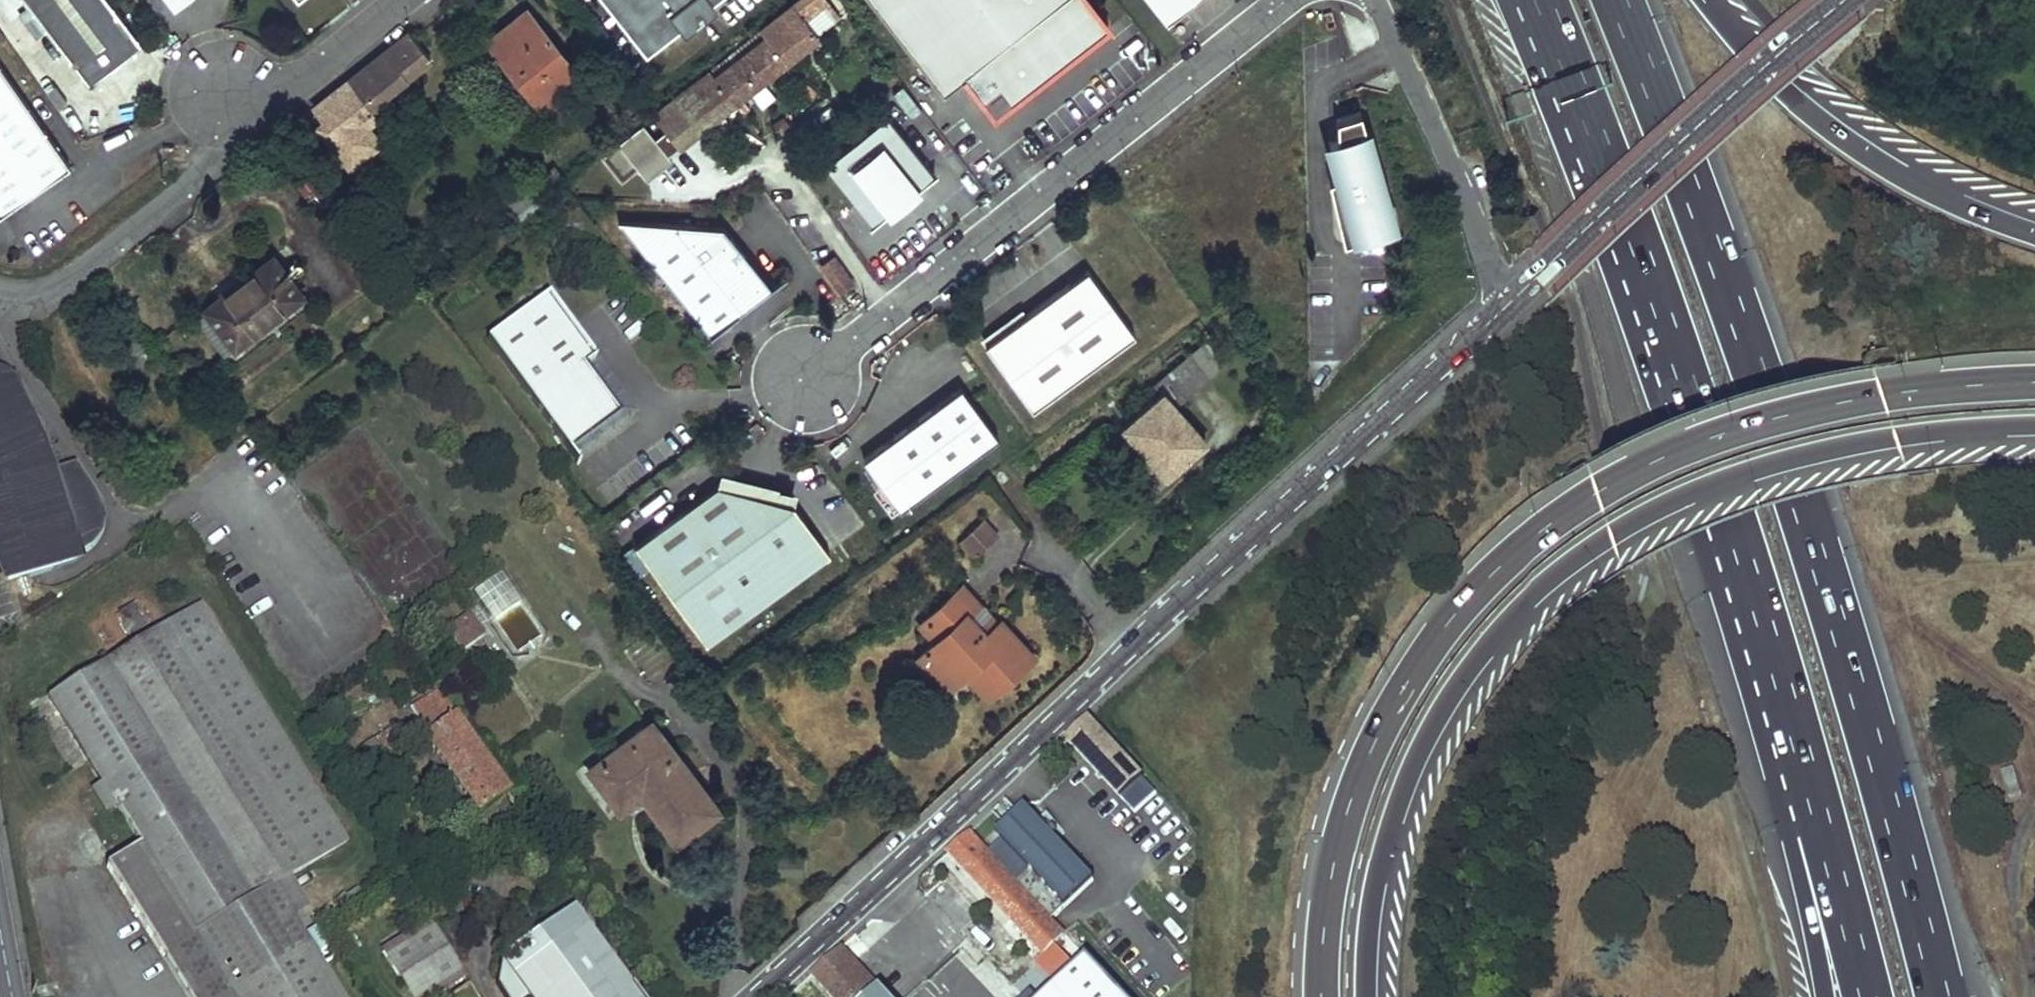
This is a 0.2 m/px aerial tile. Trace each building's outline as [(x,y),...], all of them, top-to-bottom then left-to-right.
[(88,87),(143,46),(108,0),(23,0),(88,87)] [(173,14),(191,0),(163,0),(173,14)] [(644,59),(716,8),(712,1),(714,0),(602,0),(644,59)] [(820,37),(838,21),(821,0),(799,0),(795,3),(762,30),(767,38),(724,73),(717,78),(713,72),(711,70),(688,88),(655,114),(680,147),(700,131),(713,121),(723,114),(820,37)] [(946,90),(968,73),(986,96),(1002,83),(1014,97),(1109,21),(1093,0),(874,0),(946,90)] [(1167,22),(1195,0),(1151,0),(1167,22)] [(575,71),(530,11),(498,36),(510,52),(502,59),(535,101),(545,94),(555,107),(572,94),(562,81),(575,71)] [(430,58),(409,31),(315,108),(342,142),(337,148),(351,166),(381,143),(369,126),(379,118),(372,108),(430,58)] [(510,52),(498,36),(489,43),(502,59),(510,52)] [(1,215),(71,168),(0,67),(0,214),(1,215)] [(724,73),(718,67),(713,72),(717,78),(724,73)] [(545,94),(535,101),(545,115),(555,107),(545,94)] [(960,100),(978,126),(987,119),(970,94),(960,100)] [(1362,111),(1338,118),(1339,137),(1341,174),(1345,226),(1348,239),(1352,238),(1395,226),(1362,111)] [(713,121),(700,131),(710,143),(732,125),(723,114),(713,121)] [(886,114),(826,162),(875,222),(934,174),(886,114)] [(636,165),(646,180),(671,163),(645,126),(606,154),(622,176),(636,165)] [(1339,137),(1330,137),(1341,174),(1339,137)] [(1341,174),(1331,175),(1345,226),(1341,174)] [(723,225),(618,220),(711,334),(772,285),(723,225)] [(314,308),(274,259),(199,322),(237,369),(314,308)] [(1027,314),(985,345),(1033,410),(1135,334),(1087,270),(1027,314)] [(550,297),(488,342),(572,455),(623,417),(587,368),(597,361),(550,297)] [(961,305),(947,317),(953,325),(967,314),(961,305)] [(1022,308),(981,339),(985,345),(1027,314),(1022,308)] [(1209,376),(1189,354),(1179,364),(1198,386),(1209,376)] [(1198,386),(1179,364),(1155,384),(1163,395),(1125,427),(1137,442),(1144,437),(1157,453),(1151,458),(1166,474),(1205,441),(1174,405),(1198,386)] [(9,582),(78,562),(93,550),(100,541),(102,532),(104,520),(102,510),(99,502),(94,493),(76,466),(48,476),(18,391),(24,389),(21,385),(13,380),(3,376),(0,376),(0,547),(9,582)] [(961,387),(945,399),(981,447),(997,434),(961,387)] [(945,399),(865,459),(884,483),(900,507),(981,447),(945,399)] [(799,491),(723,473),(720,485),(796,504),(799,491)] [(884,483),(876,489),(893,512),(900,507),(884,483)] [(720,485),(638,545),(710,643),(832,553),(796,504),(720,485)] [(990,523),(979,533),(990,546),(1001,536),(990,523)] [(979,533),(966,544),(977,557),(990,546),(979,533)] [(489,623),(520,602),(501,574),(471,595),(489,623)] [(966,588),(960,593),(976,611),(971,615),(989,636),(1000,626),(966,588)] [(976,611),(960,593),(919,630),(933,647),(920,659),(950,693),(968,677),(977,670),(999,694),(1037,661),(1003,623),(1000,626),(989,636),(971,615),(976,611)] [(122,637),(147,629),(139,604),(114,612),(122,637)] [(201,607),(51,699),(141,845),(109,865),(165,957),(197,936),(276,887),(350,841),(201,607)] [(469,612),(451,625),(465,644),(482,631),(469,612)] [(977,670),(968,677),(990,702),(999,694),(977,670)] [(442,689),(409,710),(477,812),(510,791),(442,689)] [(652,720),(630,737),(635,744),(657,728),(652,720)] [(1088,720),(1067,741),(1087,761),(1109,741),(1088,720)] [(677,839),(717,809),(657,728),(635,744),(630,737),(590,767),(614,799),(635,784),(641,792),(677,839)] [(396,730),(362,752),(366,758),(381,747),(394,766),(402,761),(399,757),(409,749),(396,730)] [(1109,741),(1087,761),(1121,797),(1123,796),(1141,779),(1143,776),(1109,741)] [(2014,768),(2000,773),(2007,798),(2021,793),(2014,768)] [(1141,779),(1123,796),(1133,806),(1137,802),(1151,814),(1157,807),(1145,795),(1151,788),(1141,779)] [(635,784),(614,799),(621,807),(641,792),(635,784)] [(970,834),(949,852),(1047,955),(1037,963),(1061,987),(1077,970),(1060,954),(1065,948),(1060,942),(1067,937),(970,834)] [(276,887),(197,936),(198,936),(232,988),(309,940),(276,887)] [(585,922),(512,974),(528,996),(639,996),(585,922)] [(430,923),(384,953),(391,965),(437,934),(430,923)] [(1106,928),(1100,935),(1105,940),(1111,933),(1106,928)] [(391,965),(411,996),(435,996),(465,978),(437,934),(391,965)] [(165,957),(189,996),(216,996),(232,988),(198,936),(165,957)] [(309,940),(232,988),(236,994),(313,947),(309,940)] [(236,994),(231,996),(345,996),(313,947),(236,994)] [(843,949),(813,977),(832,996),(887,996),(843,949)] [(1089,961),(1050,996),(1123,996),(1089,961)] [(470,985),(451,996),(478,996),(470,985)] [(216,996),(231,996),(236,994),(232,988),(216,996)]
